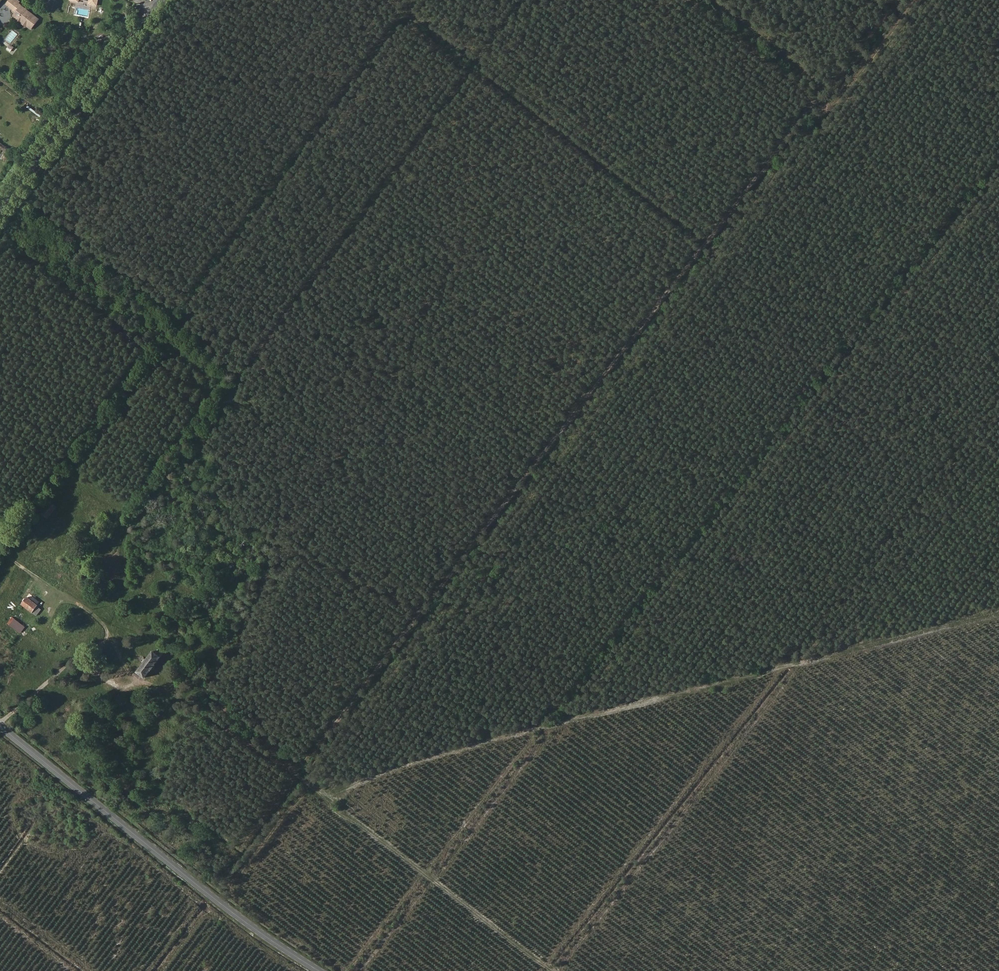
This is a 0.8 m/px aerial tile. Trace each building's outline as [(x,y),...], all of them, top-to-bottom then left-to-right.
[(18,4),(13,0),(9,0),(6,4),(16,12),(15,13),(20,17),(18,19),(18,20),(19,21),(20,21),(21,21),(23,23),(26,22),(26,26),(30,30),(38,19),(18,4)] [(14,46),(12,44),(18,33),(13,30),(5,43),(9,45),(7,49),(11,52),(14,46)] [(40,514),(48,520),(57,507),(50,501),(40,514)] [(37,605),(26,597),(20,605),(32,613),(37,605)] [(44,612),(39,608),(35,614),(39,617),(44,612)] [(12,617),(7,623),(21,633),(26,626),(12,617)] [(161,658),(153,651),(137,672),(144,679),(150,671),(151,671),(157,665),(156,664),(161,658)]
